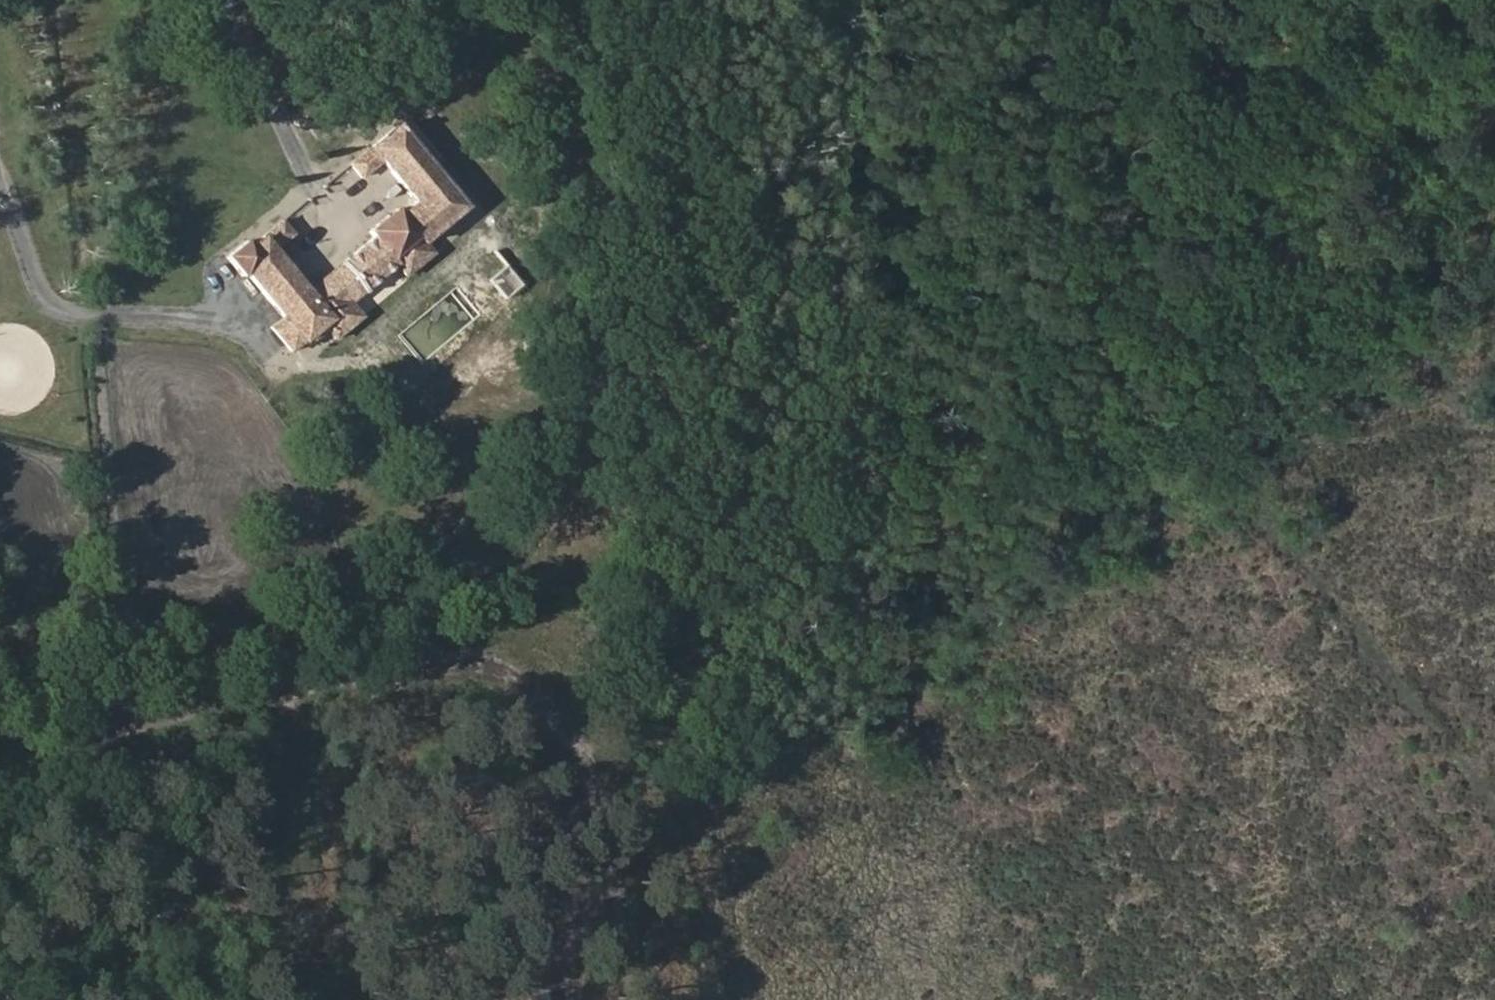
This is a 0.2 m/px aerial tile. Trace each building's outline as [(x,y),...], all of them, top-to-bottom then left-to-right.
[(251,241),(247,237),(224,255),(242,279),(247,275),(279,317),(268,325),(289,354),(323,327),(333,340),(365,314),(354,301),(396,267),(406,278),(436,253),(427,241),(469,206),(399,122),(349,161),(363,179),(382,164),(412,200),(399,210),(395,205),(365,229),(369,235),(306,286),(277,248),(295,234),(281,216),(251,241)]
